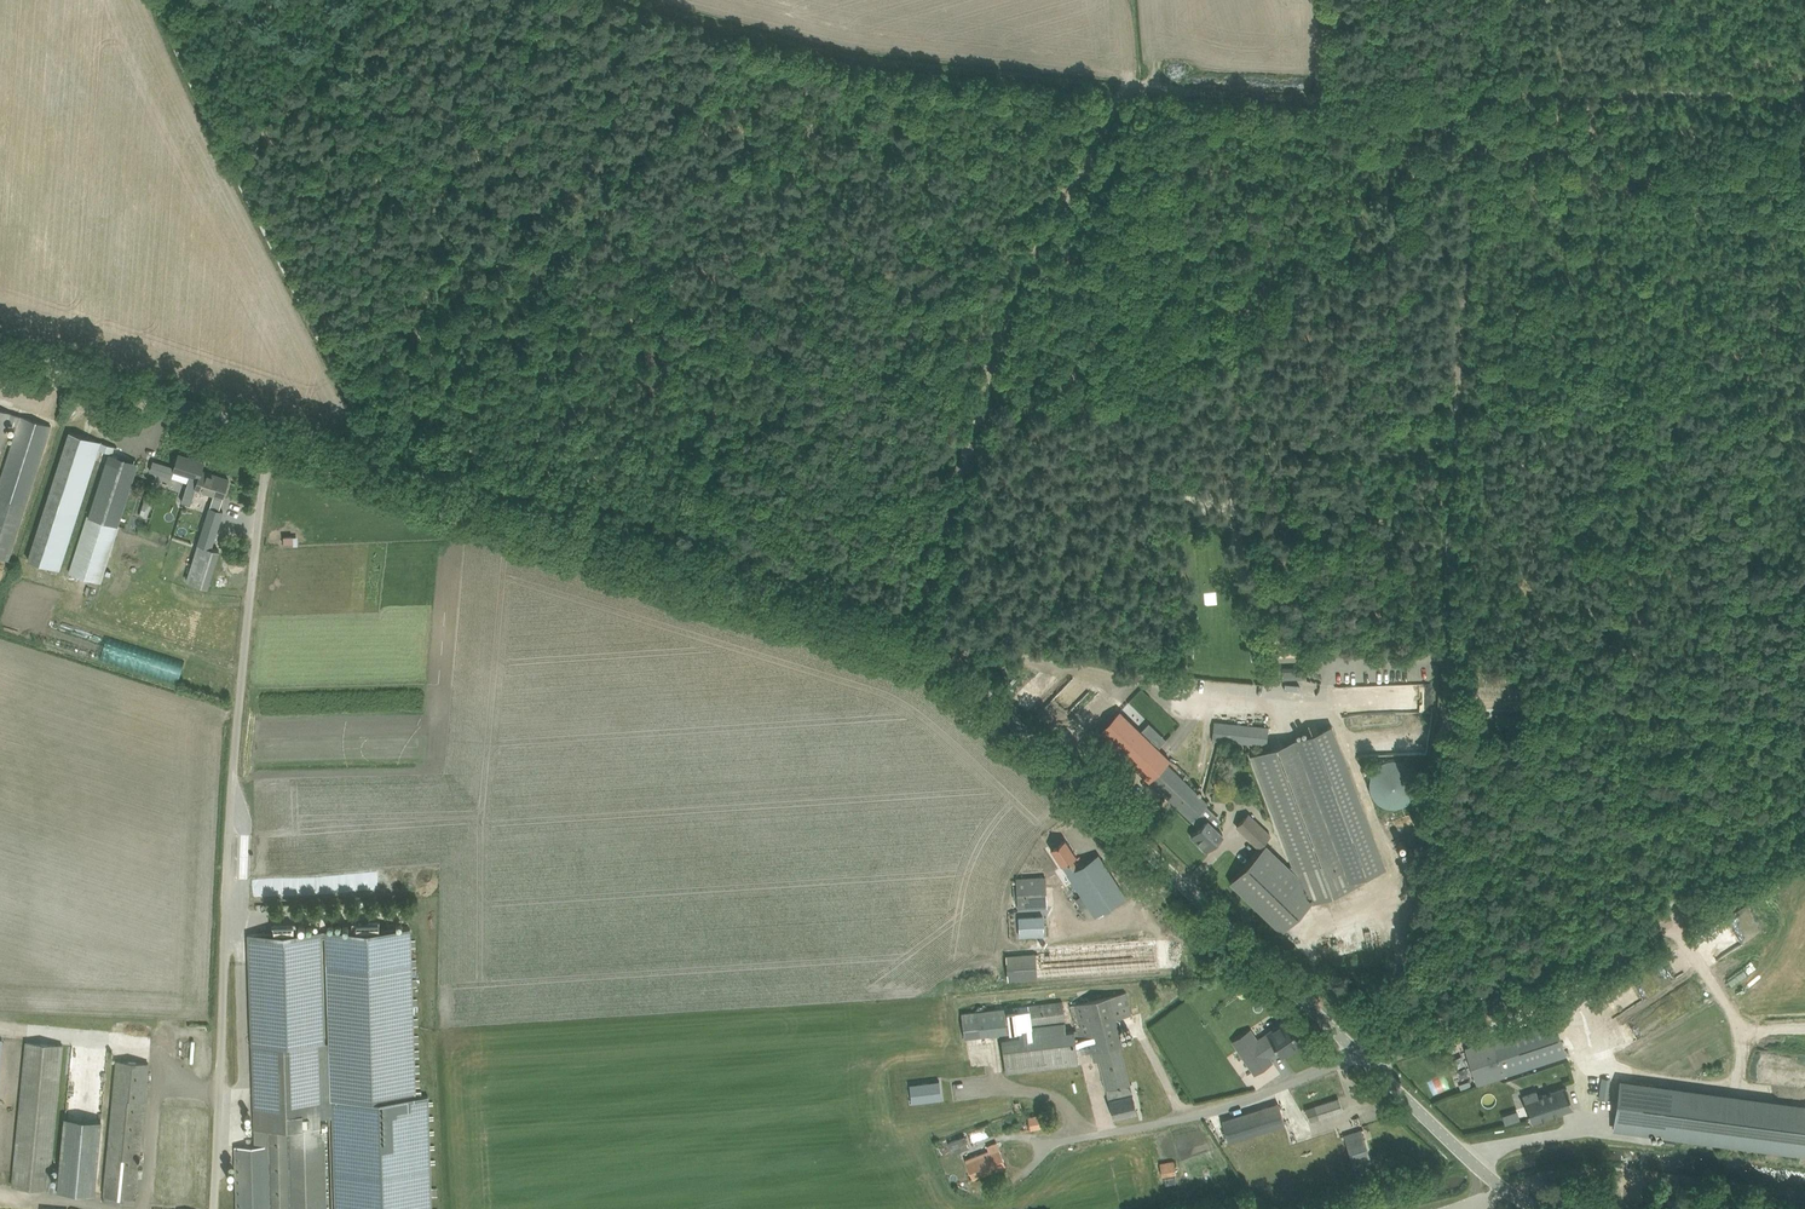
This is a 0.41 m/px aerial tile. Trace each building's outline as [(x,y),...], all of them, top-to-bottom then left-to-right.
[(8,135),(9,121),(0,121),(0,134),(8,135)] [(8,560),(49,434),(54,435),(56,427),(0,409),(0,447),(8,422),(18,426),(0,480),(0,558),(8,560)] [(108,451),(110,444),(69,431),(29,557),(61,567),(99,448),(108,451)] [(87,516),(69,572),(100,582),(117,529),(137,466),(138,462),(109,453),(89,516),(87,516)] [(153,460),(150,470),(172,478),(174,470),(190,475),(182,501),(191,504),(198,482),(209,486),(207,492),(214,494),(223,497),(229,479),(201,470),(204,462),(179,454),(175,467),(153,460)] [(214,494),(187,580),(208,587),(219,550),(211,547),(223,510),(219,509),(223,497),(214,494)] [(144,500),(140,514),(147,516),(152,502),(144,500)] [(155,652),(147,674),(177,684),(184,661),(155,652)] [(1306,666),(1282,666),(1283,677),(1306,676),(1306,666)] [(1120,710),(1099,732),(1149,780),(1150,780),(1166,762),(1170,759),(1120,710)] [(1496,727),(1523,728),(1524,714),(1496,713),(1496,727)] [(1214,721),(1212,739),(1256,743),(1267,744),(1269,727),(1258,726),(1214,721)] [(1309,901),(1364,881),(1362,875),(1384,866),(1329,727),(1254,755),(1299,874),(1266,843),(1230,881),(1273,922),(1281,914),(1289,922),(1309,901)] [(1390,807),(1395,807),(1399,807),(1403,805),(1406,804),(1410,801),(1412,799),(1414,795),(1416,792),(1417,787),(1417,782),(1417,779),(1415,774),(1413,770),(1409,766),(1406,763),(1401,761),(1397,760),(1393,760),(1389,761),(1386,761),(1382,763),(1379,765),(1375,769),(1373,772),(1371,776),(1370,780),(1370,783),(1370,787),(1371,789),(1371,792),(1373,795),(1375,798),(1376,800),(1379,803),(1383,805),(1387,806),(1390,807)] [(1150,780),(1149,780),(1191,820),(1192,819),(1199,827),(1196,830),(1191,836),(1199,843),(1199,845),(1203,849),(1205,849),(1206,850),(1211,845),(1220,836),(1223,833),(1207,818),(1207,819),(1199,811),(1208,802),(1166,762),(1150,780)] [(1236,826),(1258,847),(1272,834),(1250,813),(1236,826)] [(1065,839),(1051,848),(1095,915),(1126,895),(1098,854),(1078,868),(1072,858),(1076,856),(1065,839)] [(1036,876),(1017,877),(1019,907),(1023,907),(1027,907),(1041,906),(1047,906),(1045,876),(1036,876)] [(1044,935),(1043,915),(1019,916),(1020,936),(1044,935)] [(273,932),(248,933),(252,1044),(319,1043),(325,1043),(321,931),(297,932),(296,923),(272,924),(273,932)] [(328,1093),(320,1100),(320,1106),(323,1106),(331,1098),(415,1096),(410,928),(326,931),(331,1093),(328,1093)] [(1028,954),(1007,955),(1008,979),(1148,969),(1158,969),(1156,944),(1050,952),(1045,953),(1028,954)] [(1099,1059),(1113,1117),(1137,1112),(1120,1043),(1121,1043),(1115,1018),(1131,1014),(1126,991),(1071,1005),(1082,1052),(1090,1051),(1091,1053),(1092,1053),(1094,1060),(1099,1059)] [(1002,1038),(1006,1071),(1078,1063),(1074,1030),(1066,1030),(1063,1001),(962,1012),(965,1037),(1019,1031),(1020,1036),(1002,1038)] [(1468,1057),(1477,1084),(1566,1055),(1554,1017),(1494,1036),(1494,1035),(1491,1036),(1495,1048),(1468,1057)] [(183,1035),(183,1020),(169,1020),(168,1035),(183,1035)] [(1259,1039),(1240,1052),(1243,1056),(1248,1064),(1254,1074),(1272,1061),(1269,1056),(1274,1052),(1279,1049),(1282,1055),(1301,1042),(1285,1020),(1267,1033),(1259,1039)] [(1161,1024),(1160,1037),(1168,1037),(1169,1024),(1161,1024)] [(26,1041),(12,1185),(49,1188),(63,1044),(26,1041)] [(235,1146),(237,1208),(323,1208),(321,1137),(327,1137),(327,1130),(326,1130),(326,1128),(328,1128),(328,1123),(322,1124),(322,1130),(321,1130),(320,1106),(320,1100),(319,1043),(252,1044),(252,1045),(255,1145),(235,1146)] [(103,1200),(135,1203),(148,1062),(117,1059),(103,1200)] [(1804,1156),(1804,1103),(1620,1078),(1613,1130),(1804,1156)] [(919,1100),(912,1101),(912,1102),(919,1101),(942,1098),(941,1098),(939,1081),(940,1081),(940,1080),(917,1083),(916,1083),(917,1083),(919,1100)] [(1469,1080),(1459,1083),(1461,1089),(1470,1086),(1469,1080)] [(1573,1107),(1567,1086),(1538,1095),(1536,1090),(1523,1094),(1531,1121),(1573,1107)] [(331,1098),(335,1208),(433,1208),(429,1100),(429,1095),(422,1095),(415,1096),(331,1098)] [(1338,1097),(1315,1105),(1319,1117),(1343,1110),(1338,1097)] [(1222,1119),(1228,1140),(1273,1127),(1284,1124),(1278,1101),(1222,1119)] [(1044,1113),(1030,1115),(1031,1129),(1045,1127),(1044,1113)] [(1344,1134),(1354,1167),(1371,1162),(1361,1129),(1344,1134)] [(958,1137),(962,1149),(969,1147),(965,1135),(958,1137)] [(965,1158),(973,1178),(1005,1165),(997,1142),(987,1145),(989,1149),(965,1158)] [(1160,1163),(1162,1175),(1176,1172),(1174,1160),(1160,1163)] [(1175,1175),(1164,1177),(1166,1184),(1176,1183),(1175,1175)]
